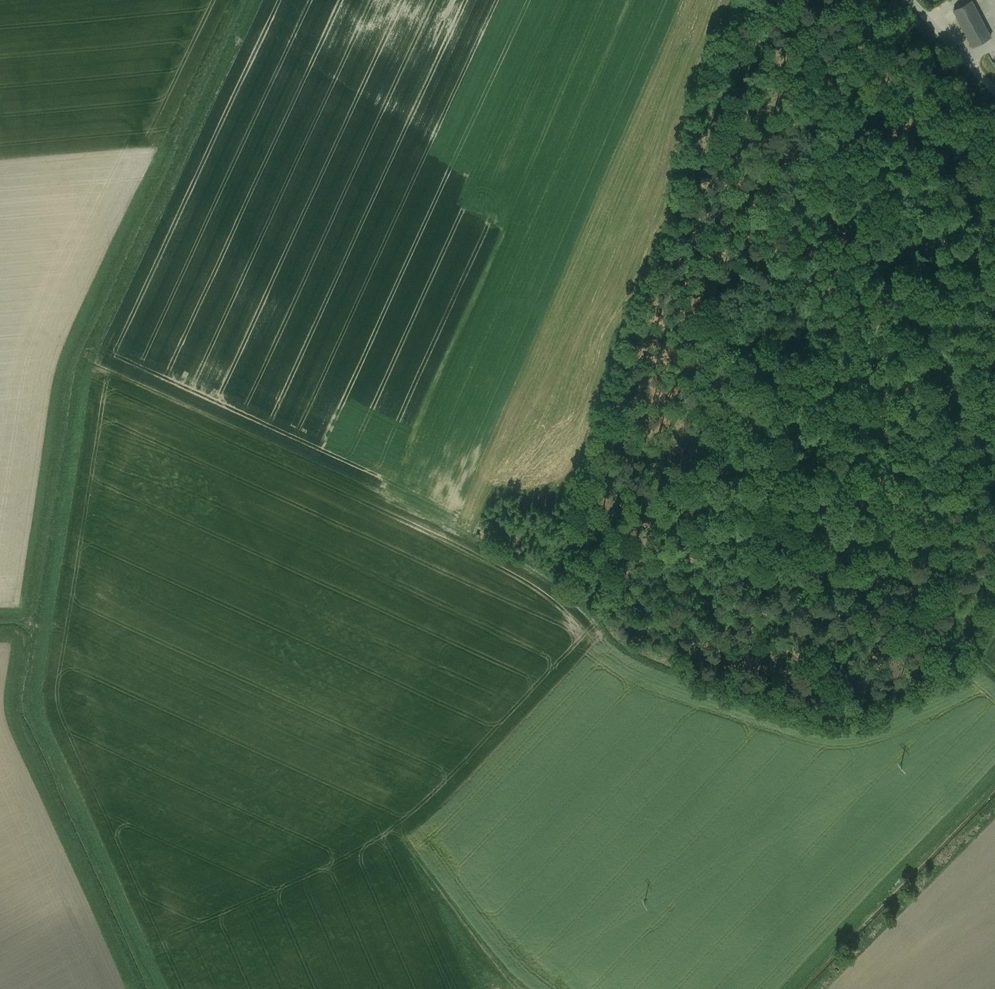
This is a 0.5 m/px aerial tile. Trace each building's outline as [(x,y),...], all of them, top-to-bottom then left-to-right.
[(971,0),(954,10),(973,46),(991,37),(971,0)]
